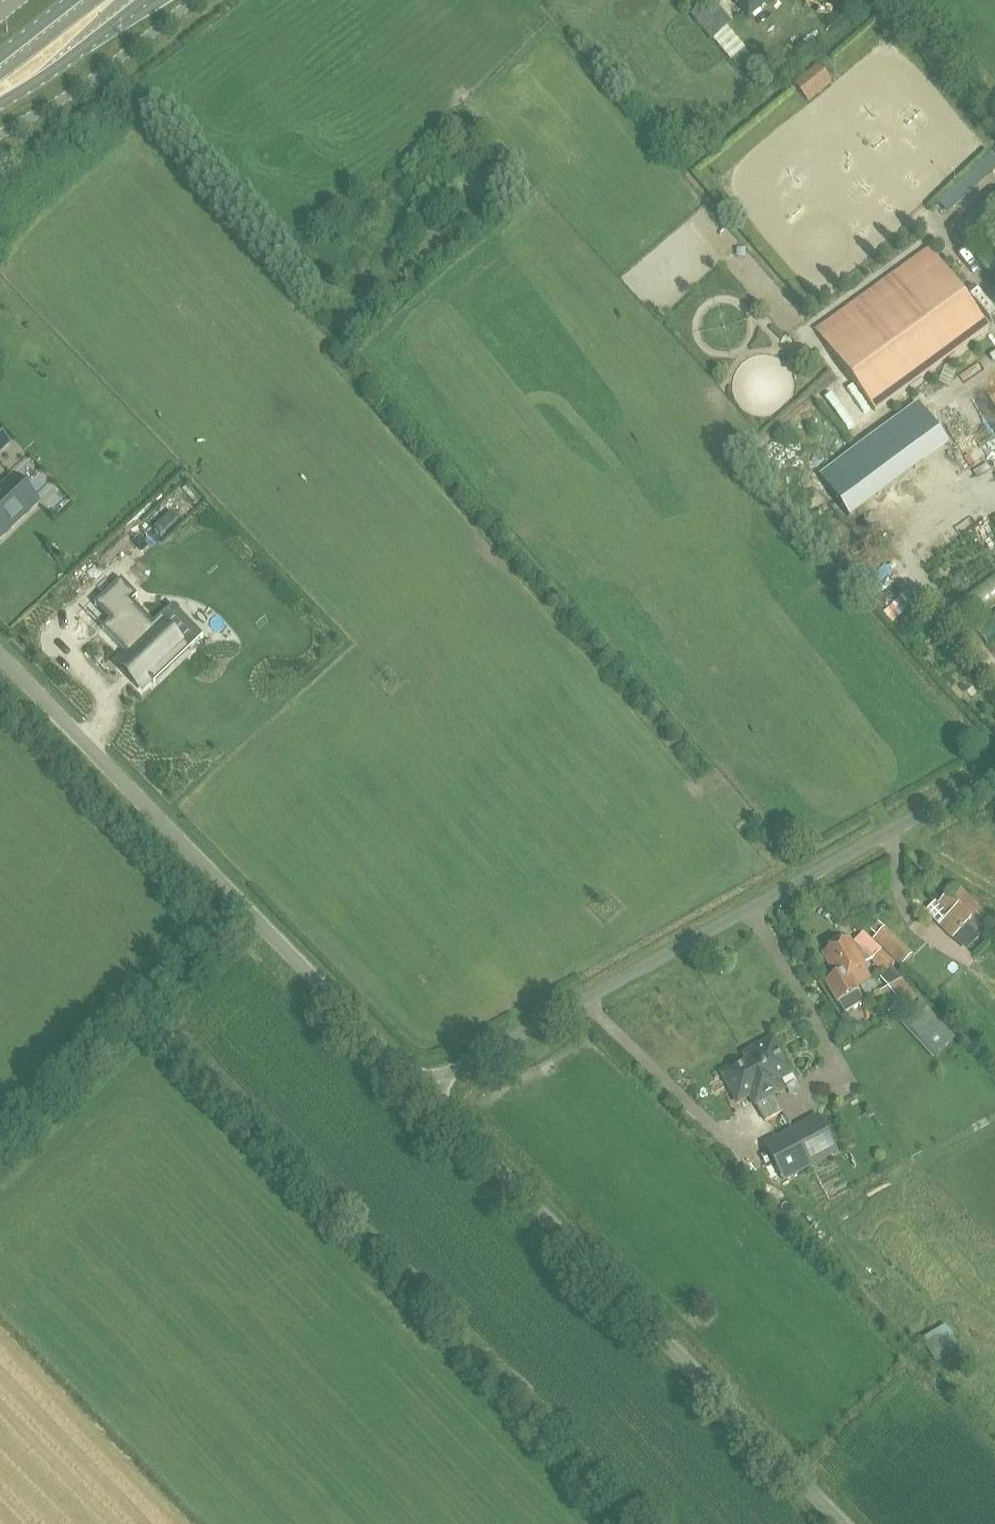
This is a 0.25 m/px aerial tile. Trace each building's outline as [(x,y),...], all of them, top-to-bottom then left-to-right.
[(743,12),(757,0),(734,0),(743,12)] [(727,23),(708,2),(693,15),(713,38),(727,23)] [(819,64),(796,83),(809,99),(832,80),(819,64)] [(930,247),(816,329),(875,411),(989,328),(930,247)] [(14,476),(0,490),(0,537),(1,538),(39,502),(14,476)] [(117,661),(143,687),(151,680),(154,683),(155,682),(155,681),(190,647),(162,618),(163,617),(162,616),(154,624),(152,621),(133,601),(138,596),(122,579),(95,604),(110,620),(102,628),(126,653),(117,661)] [(962,946),(982,929),(972,919),(981,911),(956,886),(939,903),(950,915),(940,925),(962,946)] [(992,922),(983,913),(975,921),(984,930),(992,922)] [(868,928),(860,936),(872,950),(881,942),(868,928)] [(864,1002),(857,991),(859,990),(851,976),(865,968),(848,939),(824,953),(837,975),(825,981),(837,1002),(839,1002),(845,1013),(864,1002)] [(881,948),(872,959),(886,972),(896,962),(881,948)] [(915,999),(903,978),(880,992),(892,1013),(915,999)] [(957,1038),(923,1000),(901,1020),(936,1058),(957,1038)] [(774,1039),(746,1054),(757,1076),(761,1074),(773,1096),(785,1089),(779,1080),(792,1073),(774,1039)] [(757,1076),(746,1054),(745,1054),(748,1060),(722,1073),(738,1102),(751,1095),(756,1105),(773,1096),(761,1074),(757,1076)] [(792,1131),(811,1166),(837,1152),(818,1117),(792,1131)] [(811,1166),(792,1131),(765,1145),(784,1180),(811,1166)]
